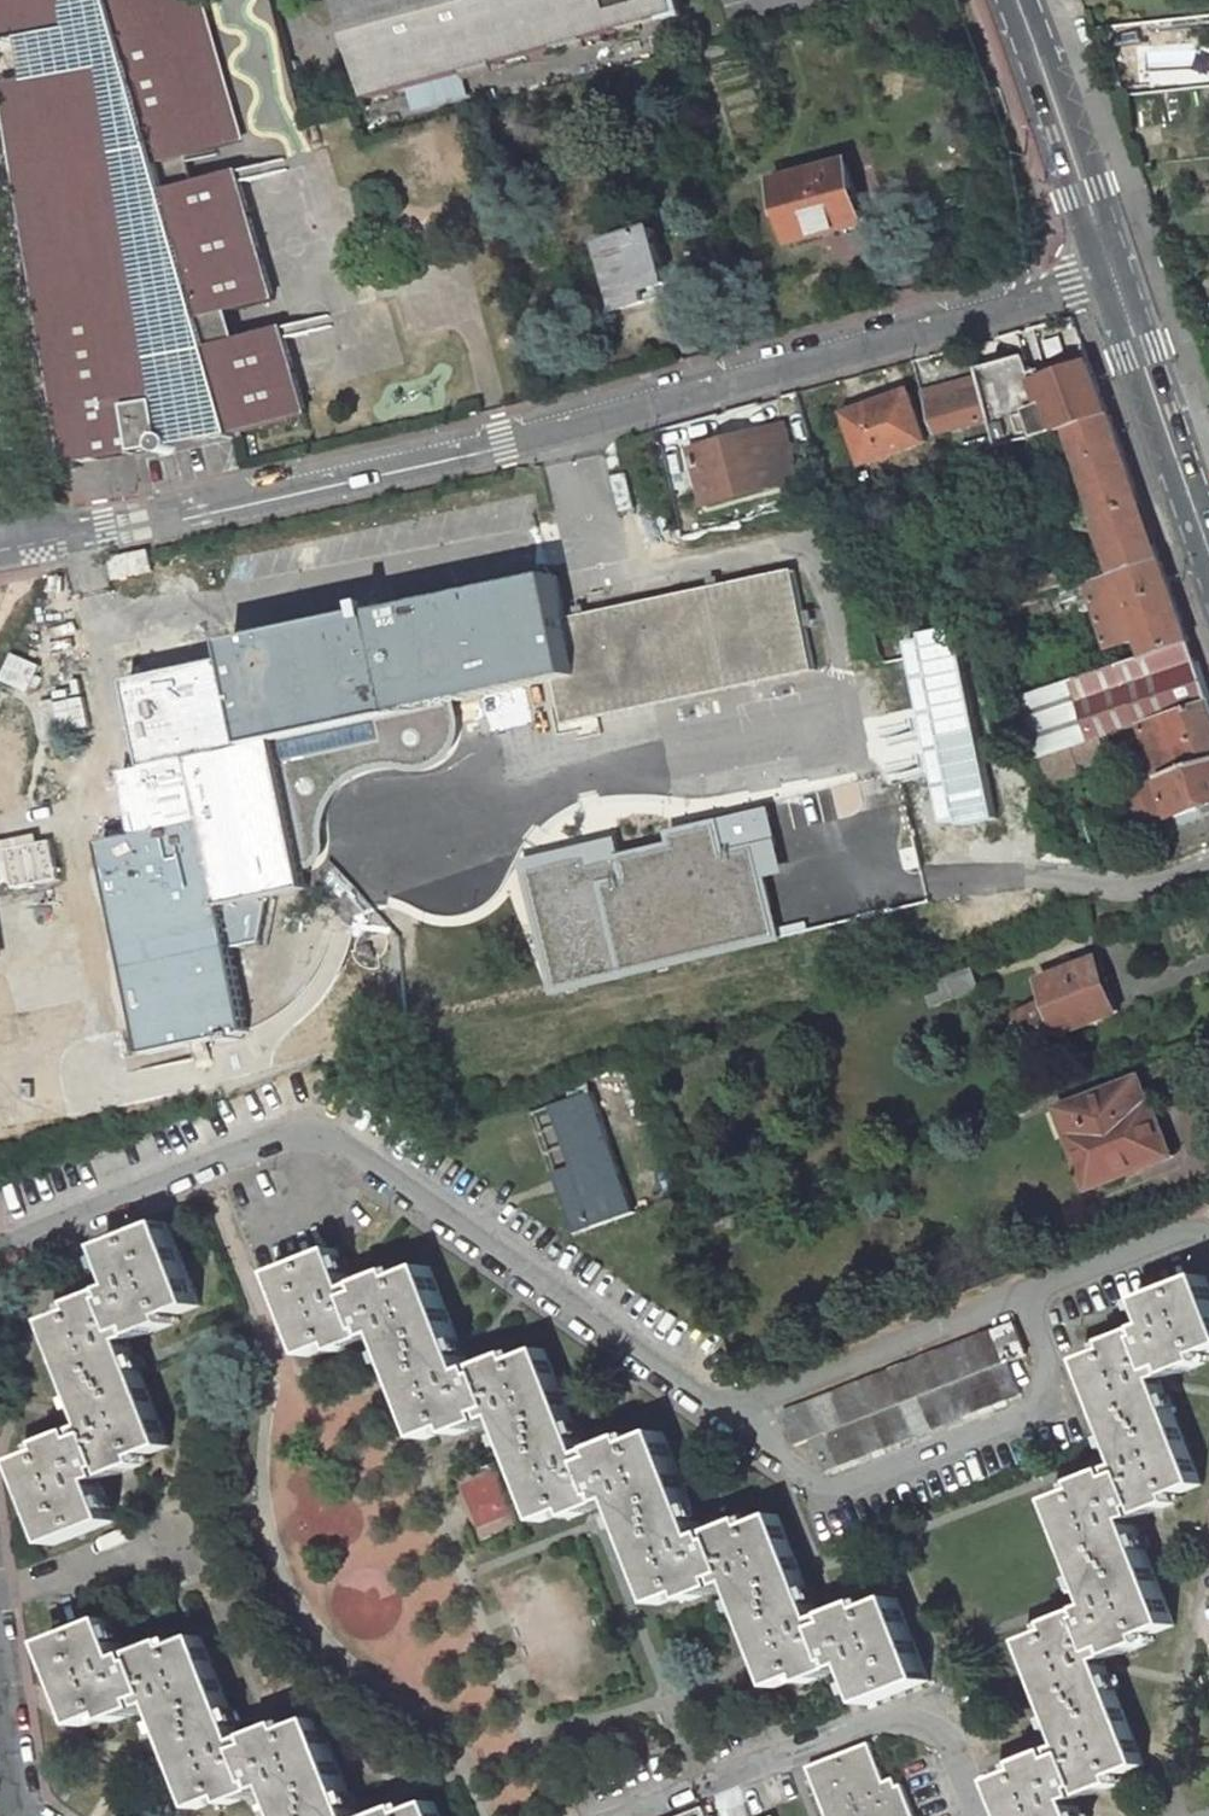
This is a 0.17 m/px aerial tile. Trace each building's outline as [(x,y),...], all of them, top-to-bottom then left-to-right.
[(40,170),(31,172),(43,248),(51,247),(106,238),(112,261),(104,267),(98,275),(93,284),(89,293),(88,303),(61,307),(77,414),(97,411),(104,453),(165,443),(169,446),(174,446),(177,444),(179,441),(179,436),(176,432),(171,430),(169,424),(181,421),(197,427),(219,427),(236,420),(238,430),(309,411),(285,326),(244,337),(233,340),(226,313),(237,309),(277,298),(242,173),(201,184),(189,187),(188,186),(181,162),(194,158),(244,145),(204,0),(0,0),(0,42),(1,50),(40,45),(45,83),(26,85),(40,170)] [(370,96),(683,12),(679,0),(342,0),(370,96)] [(795,239),(865,219),(848,156),(777,177),(795,239)] [(200,182),(194,158),(181,162),(188,186),(189,187),(201,184),(200,182)] [(601,239),(620,305),(648,297),(645,285),(671,277),(654,223),(601,239)] [(51,247),(61,307),(88,303),(89,293),(93,284),(98,275),(104,267),(112,261),(106,238),(51,247)] [(244,337),(237,309),(226,313),(233,340),(244,337)] [(1015,444),(1068,429),(1109,413),(1091,362),(1038,382),(1028,354),(979,368),(981,376),(992,416),(1001,448),(1015,444)] [(936,431),(992,416),(981,376),(952,384),(953,394),(935,398),(937,405),(930,407),(936,431)] [(928,444),(912,394),(849,417),(866,466),(928,444)] [(1068,429),(1120,575),(1162,562),(1109,413),(1068,429)] [(781,429),(690,455),(702,501),(793,476),(781,429)] [(1025,480),(1015,444),(1001,448),(995,450),(1006,487),(1025,480)] [(152,552),(116,560),(120,580),(156,572),(152,552)] [(1099,609),(1112,648),(1142,638),(1150,657),(1191,642),(1162,562),(1120,575),(1090,585),(1099,609)] [(1041,594),(1068,585),(1063,566),(1035,574),(1041,594)] [(282,744),(558,680),(568,722),(818,668),(793,567),(565,618),(555,577),(236,651),(239,662),(196,673),(218,759),(282,744)] [(1078,587),(1086,612),(1099,609),(1090,585),(1090,583),(1078,587)] [(1141,725),(1143,724),(1208,702),(1208,692),(1198,663),(1191,642),(1150,657),(1047,693),(1066,750),(1141,725)] [(136,688),(154,762),(157,775),(199,767),(198,764),(218,759),(196,673),(136,688)] [(896,702),(956,690),(953,673),(893,684),(896,702)] [(1007,865),(971,687),(956,690),(896,702),(887,704),(921,882),(1007,865)] [(1208,808),(1208,702),(1143,724),(1155,758),(1147,760),(1154,779),(1121,790),(1134,828),(1175,814),(1176,820),(1208,808)] [(315,890),(290,779),(282,744),(218,759),(198,764),(199,767),(212,827),(230,909),(276,898),(315,890)] [(112,850),(160,1057),(257,1035),(239,953),(272,946),(276,898),(230,909),(212,827),(199,767),(157,775),(154,762),(150,769),(142,787),(140,811),(145,843),(112,850)] [(0,847),(0,866),(5,865),(9,891),(61,883),(55,839),(0,847)] [(1030,1044),(1115,1013),(1095,961),(1044,980),(1051,999),(1019,1012),(1030,1044)] [(935,1005),(982,988),(975,969),(928,986),(935,1005)] [(40,1069),(47,1103),(103,1092),(97,1058),(40,1069)] [(1140,1080),(1081,1102),(1089,1124),(1071,1132),(1092,1189),(1138,1171),(1130,1147),(1154,1138),(1162,1134),(1152,1103),(1149,1103),(1140,1080)] [(637,1210),(594,1088),(553,1105),(574,1165),(554,1173),(576,1232),(637,1210)] [(1089,1124),(1081,1102),(1062,1110),(1071,1132),(1089,1124)] [(1163,1161),(1154,1138),(1130,1147),(1138,1171),(1163,1161)] [(59,1323),(98,1428),(101,1435),(81,1443),(78,1436),(55,1445),(58,1452),(29,1463),(60,1545),(119,1522),(102,1473),(122,1465),(125,1474),(149,1465),(145,1456),(173,1445),(130,1332),(152,1324),(155,1331),(176,1324),(173,1315),(202,1304),(170,1223),(111,1246),(129,1294),(117,1299),(115,1293),(84,1305),(86,1311),(59,1323)] [(385,1326),(429,1437),(458,1426),(462,1433),(484,1424),(481,1416),(502,1408),(547,1520),(576,1508),(579,1516),(610,1504),(607,1496),(620,1491),(664,1604),(694,1593),(697,1601),(719,1593),(716,1585),(738,1577),(782,1689),(810,1678),(814,1686),(846,1672),(843,1665),(855,1661),(872,1700),(929,1678),(899,1600),(871,1611),(868,1604),(845,1613),(847,1621),(827,1629),(784,1519),(754,1530),(751,1524),(719,1535),(722,1542),(710,1547),(666,1434),(639,1445),(637,1438),(614,1447),(617,1453),(594,1463),(549,1352),(523,1362),(520,1356),(488,1368),(491,1374),(476,1380),(431,1268),(404,1278),(401,1272),(378,1280),(381,1287),(359,1296),(341,1250),(280,1272),(313,1354),(342,1343),(344,1350),(376,1338),(373,1330),(385,1326)] [(1101,1609),(1103,1614),(1089,1620),(1087,1614),(1054,1627),(1056,1633),(1030,1644),(1074,1757),(1062,1761),(1060,1754),(1017,1772),(1018,1778),(1002,1785),(1014,1815),(1082,1815),(1076,1799),(1089,1793),(1092,1801),(1124,1789),(1120,1780),(1148,1769),(1104,1657),(1126,1648),(1129,1655),(1152,1646),(1149,1639),(1176,1628),(1132,1516),(1145,1511),(1147,1517),(1179,1506),(1175,1498),(1204,1487),(1160,1375),(1184,1365),(1186,1375),(1208,1367),(1205,1357),(1208,1356),(1208,1285),(1207,1279),(1148,1303),(1160,1334),(1147,1340),(1144,1334),(1113,1346),(1116,1352),(1086,1364),(1131,1476),(1108,1485),(1106,1479),(1085,1487),(1087,1494),(1060,1504),(1101,1609)] [(1027,1354),(1015,1324),(998,1331),(1010,1361),(1027,1354)] [(997,1329),(784,1412),(796,1444),(812,1437),(825,1471),(1022,1393),(1010,1361),(998,1331),(997,1329)] [(459,1483),(481,1536),(517,1521),(495,1468),(459,1483)] [(322,1721),(293,1732),(291,1726),(269,1735),(272,1740),(249,1749),(205,1638),(176,1649),(173,1643),(130,1660),(114,1621),(54,1645),(86,1725),(115,1714),(118,1722),(139,1714),(136,1706),(158,1697),(203,1809),(233,1798),(235,1804),(264,1793),(262,1787),(276,1781),(290,1815),(360,1815),(322,1721)] [(830,1815),(916,1815),(905,1786),(891,1792),(874,1743),(812,1766),(830,1815)] [(440,1803),(410,1814),(408,1808),(387,1815),(445,1815),(440,1803)]
